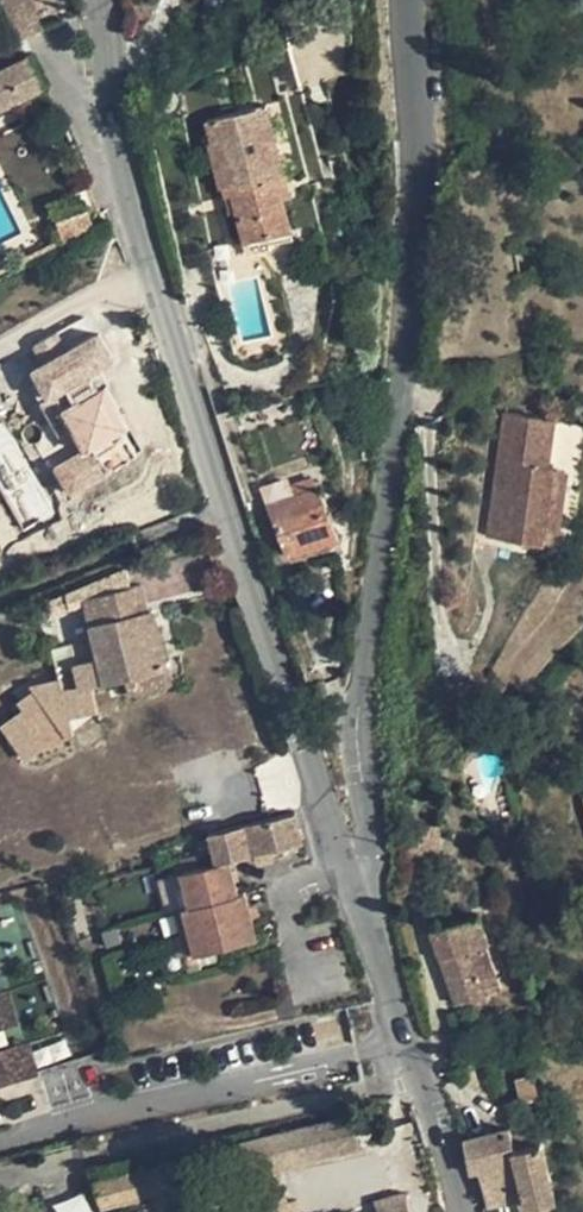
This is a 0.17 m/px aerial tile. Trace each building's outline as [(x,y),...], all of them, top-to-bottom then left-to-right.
[(5,13),(14,34),(17,41),(33,34),(42,31),(29,0),(0,0),(5,13)] [(16,99),(39,88),(44,86),(29,56),(28,57),(17,41),(13,36),(0,43),(0,108),(16,99)] [(50,112),(58,109),(48,84),(44,86),(39,88),(50,112)] [(39,88),(16,99),(27,123),(50,112),(39,88)] [(265,151),(260,130),(255,131),(260,152),(265,151)] [(255,131),(209,142),(221,187),(224,187),(226,196),(233,194),(237,210),(245,241),(253,239),(256,252),(270,248),(269,244),(267,236),(291,230),(292,229),(277,171),(271,172),(265,151),(260,152),(255,131)] [(233,194),(226,196),(231,212),(237,210),(233,194)] [(89,210),(57,224),(64,241),(95,228),(89,210)] [(291,230),(267,236),(269,244),(293,238),(291,230)] [(44,363),(34,369),(39,378),(22,388),(40,419),(56,409),(49,396),(91,372),(129,350),(138,345),(128,317),(115,325),(104,306),(34,345),(44,363)] [(91,372),(49,396),(56,409),(98,385),(91,372)] [(508,413),(488,537),(509,540),(511,522),(539,527),(549,467),(556,420),(508,413)] [(568,470),(549,467),(539,527),(511,522),(509,540),(556,548),(568,470)] [(315,476),(291,484),(295,496),(319,488),(315,476)] [(319,488),(295,496),(269,505),(288,556),(339,537),(328,509),(327,510),(319,488)] [(141,585),(130,587),(125,569),(50,601),(53,612),(85,604),(90,625),(104,681),(125,676),(166,666),(167,666),(153,610),(147,612),(141,585)] [(0,704),(0,709),(12,758),(73,744),(68,720),(101,713),(89,661),(70,665),(75,686),(0,704)] [(184,872),(182,872),(185,887),(190,906),(182,908),(188,931),(194,953),(257,937),(252,917),(248,905),(245,892),(237,893),(228,859),(256,852),(270,849),(303,842),(296,812),(245,823),(208,833),(216,863),(201,867),(198,856),(181,859),(184,872)] [(270,849),(256,852),(258,862),(273,858),(270,849)] [(185,887),(178,889),(182,908),(190,906),(185,887)] [(257,903),(248,905),(252,917),(260,915),(257,903)] [(182,908),(174,911),(180,933),(188,931),(182,908)] [(479,914),(432,930),(438,946),(444,944),(448,954),(441,956),(457,1002),(469,997),(481,993),(501,986),(485,943),(488,941),(479,914)] [(188,931),(180,933),(186,955),(194,953),(188,931)] [(448,954),(444,944),(438,946),(441,956),(448,954)] [(481,993),(469,997),(478,1020),(490,1015),(481,993)] [(19,1040),(0,1046),(0,1081),(29,1073),(19,1040)] [(474,1085),(480,1088),(472,1060),(457,1067),(461,1076),(474,1085)] [(533,1072),(515,1076),(521,1101),(538,1097),(533,1072)] [(380,1104),(361,1109),(362,1116),(379,1114),(382,1113),(380,1104)] [(379,1114),(362,1116),(367,1139),(379,1139),(379,1114)] [(351,1115),(239,1141),(246,1174),(260,1170),(278,1167),(359,1147),(351,1115)] [(510,1125),(464,1139),(469,1170),(478,1169),(484,1190),(522,1181),(526,1195),(528,1204),(555,1197),(541,1140),(524,1144),(519,1123),(510,1126),(510,1125)] [(97,1179),(93,1180),(100,1207),(143,1197),(144,1197),(144,1195),(172,1189),(172,1191),(174,1191),(167,1160),(135,1167),(136,1169),(104,1177),(97,1179)] [(278,1167),(260,1170),(269,1205),(286,1202),(278,1167)] [(522,1181),(484,1190),(488,1205),(526,1195),(522,1181)] [(406,1192),(374,1201),(378,1211),(410,1211),(406,1192)] [(91,1211),(82,1193),(52,1207),(55,1211),(91,1211)] [(262,1207),(263,1211),(298,1211),(296,1199),(286,1202),(269,1205),(262,1207)]
